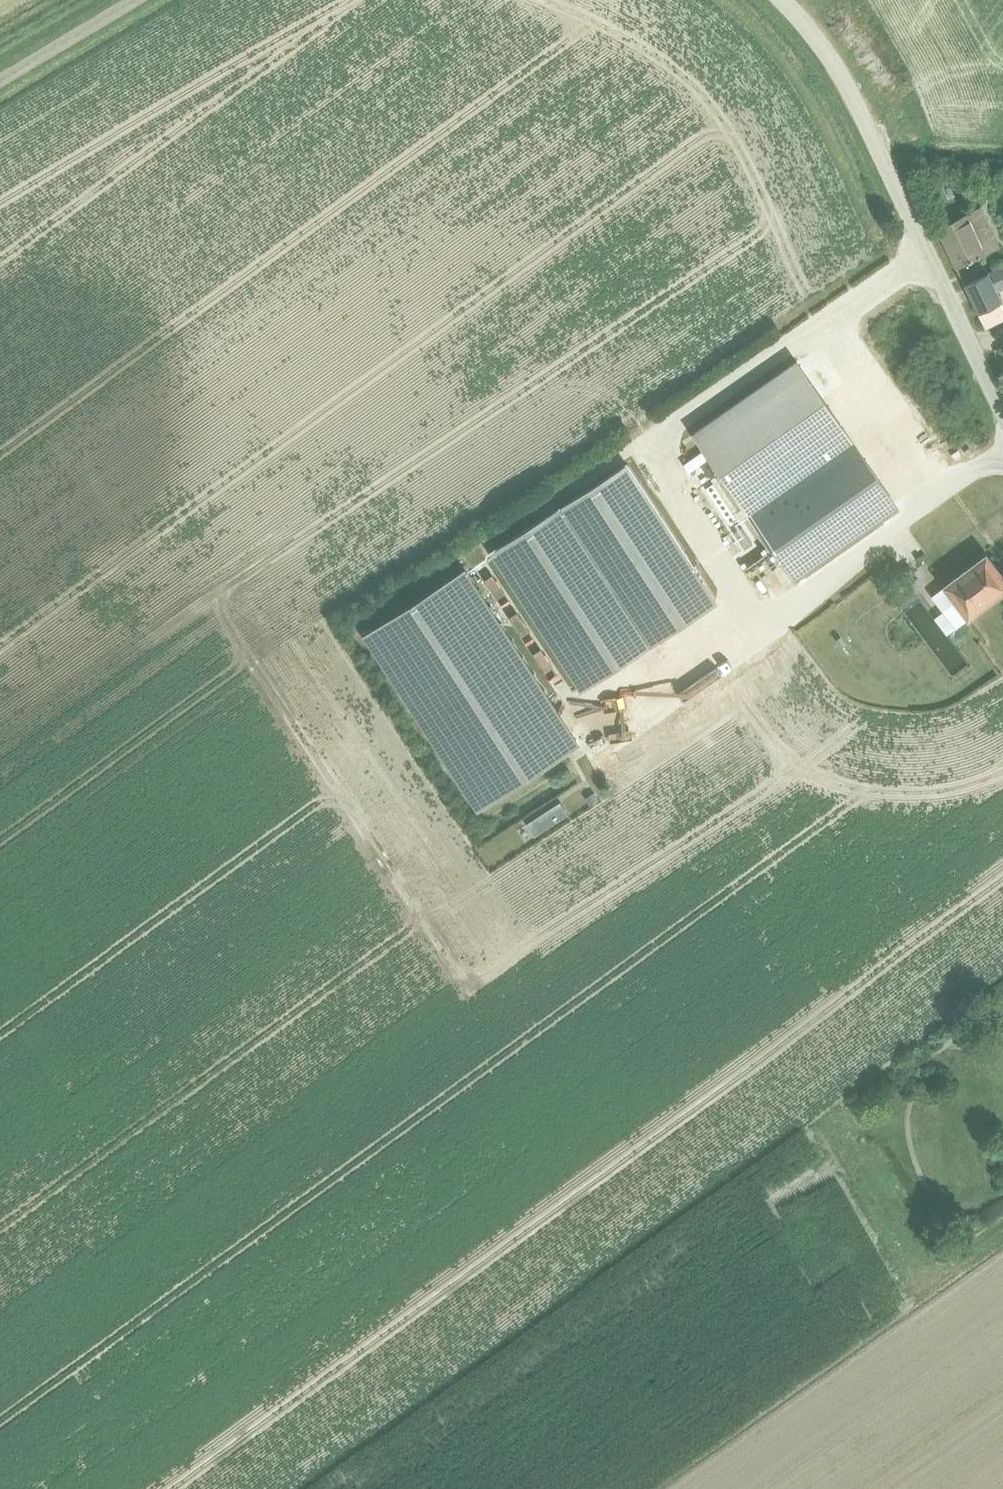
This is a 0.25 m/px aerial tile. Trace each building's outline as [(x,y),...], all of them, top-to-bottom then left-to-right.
[(983,236),(992,232),(986,221),(977,226),(973,216),(940,232),(958,268),(991,252),(983,236)] [(1001,303),(1002,302),(988,273),(965,285),(979,313),(987,329),(1002,321),(1002,308),(1001,303)] [(695,432),(798,579),(897,509),(795,362),(695,432)] [(628,466),(562,509),(495,553),(582,687),(649,643),(716,600),(628,466)] [(745,551),(757,546),(747,525),(736,531),(745,551)] [(987,554),(945,586),(969,619),(1002,593),(1002,575),(987,554)] [(465,568),(363,635),(478,811),(580,745),(465,568)] [(595,793),(586,798),(590,805),(599,800),(595,793)] [(560,802),(527,823),(535,835),(568,814),(560,802)]
